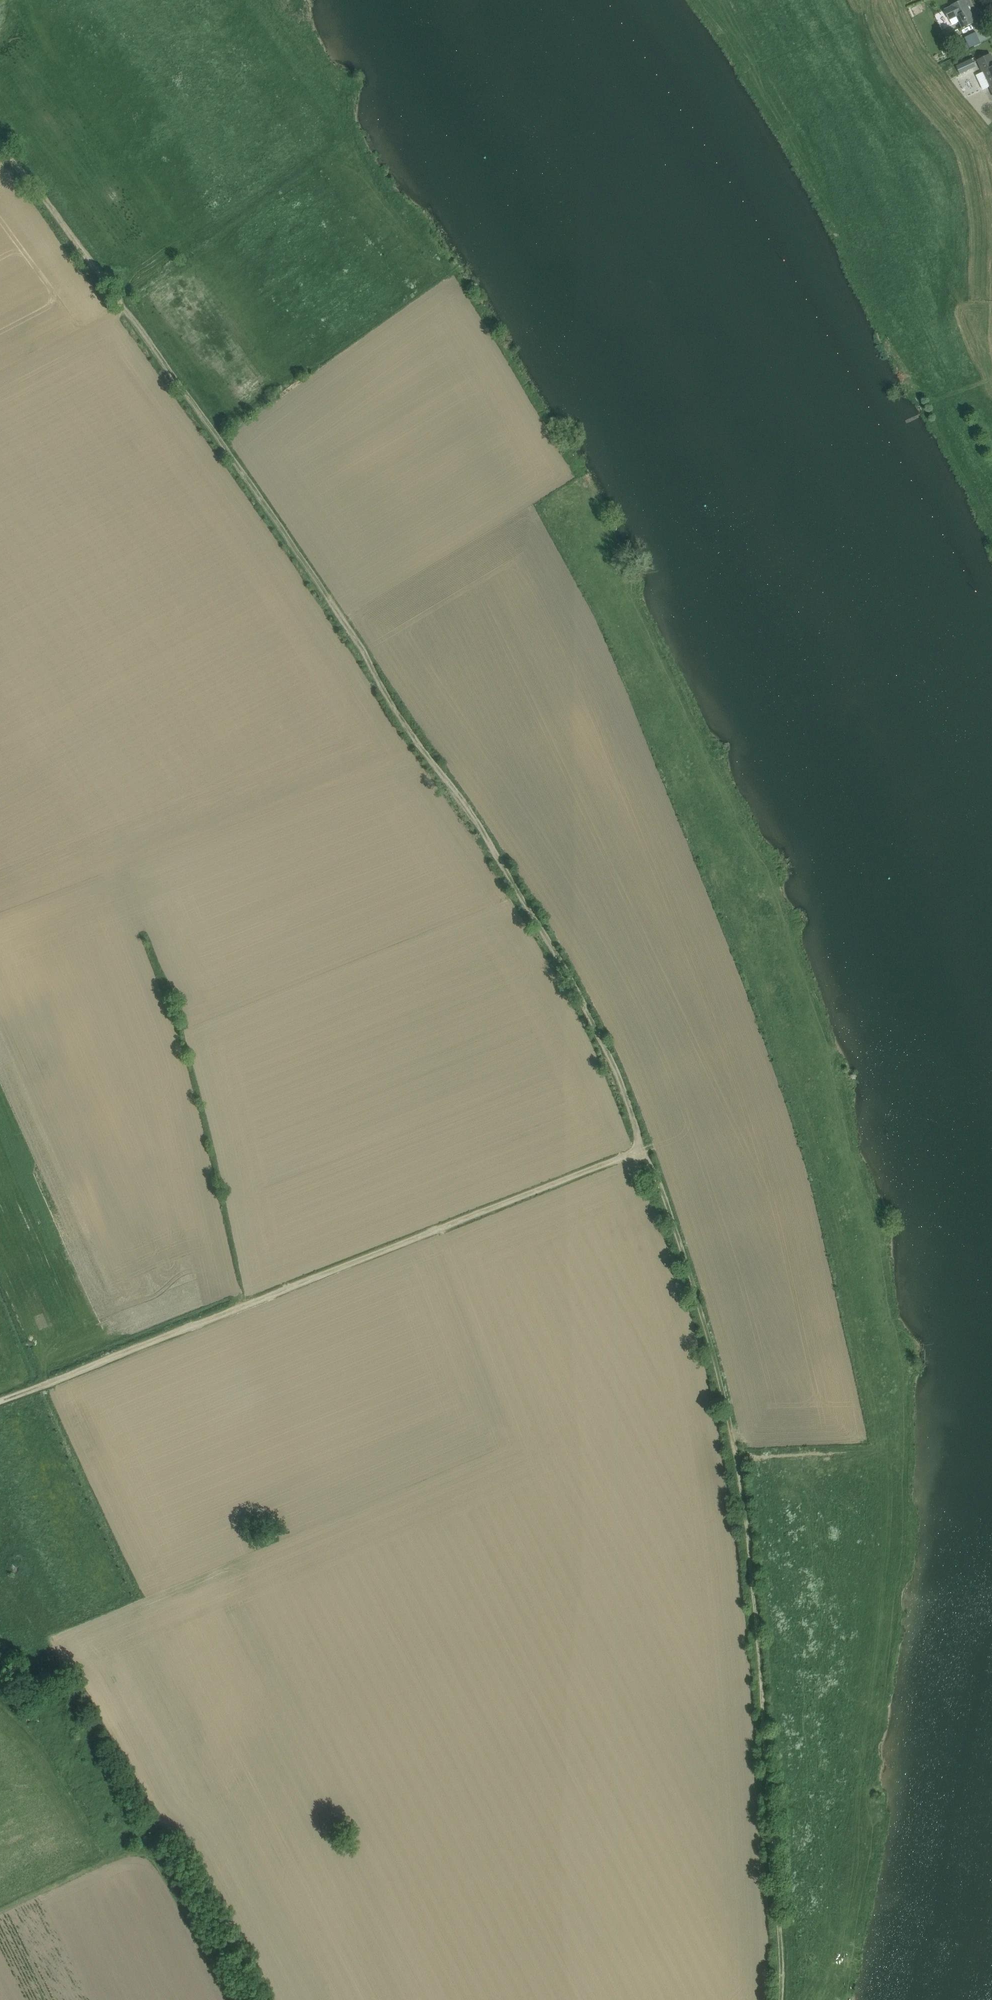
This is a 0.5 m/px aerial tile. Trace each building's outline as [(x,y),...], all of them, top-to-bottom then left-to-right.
[(960,21),(963,28),(975,22),(964,0),(963,0),(952,5),(953,6),(945,9),(952,25),(960,21)] [(967,43),(970,48),(981,43),(976,33),(965,38),(967,43)] [(990,54),(978,60),(984,71),(986,70),(991,84),(991,58),(990,54)] [(971,57),(954,65),(959,74),(975,66),(971,57)]
